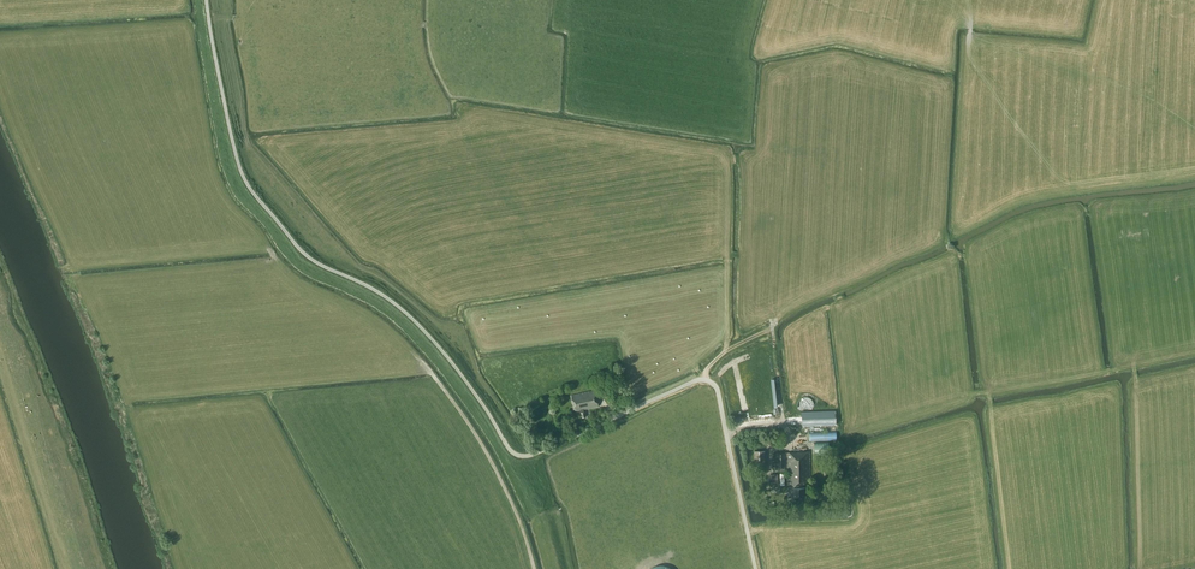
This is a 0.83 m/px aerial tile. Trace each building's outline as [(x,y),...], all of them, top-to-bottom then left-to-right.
[(622,392),(621,384),(613,386),(614,393),(622,392)] [(585,412),(584,412),(584,409),(599,406),(595,390),(571,395),(574,409),(575,409),(576,410),(580,409),(582,417),(586,417),(585,412)] [(810,432),(810,441),(838,440),(838,431),(810,432)] [(765,468),(764,450),(754,451),(755,469),(765,468)] [(811,487),(810,451),(775,453),(776,472),(787,471),(788,491),(788,492),(792,491),(793,499),(807,499),(807,487),(811,487)]
